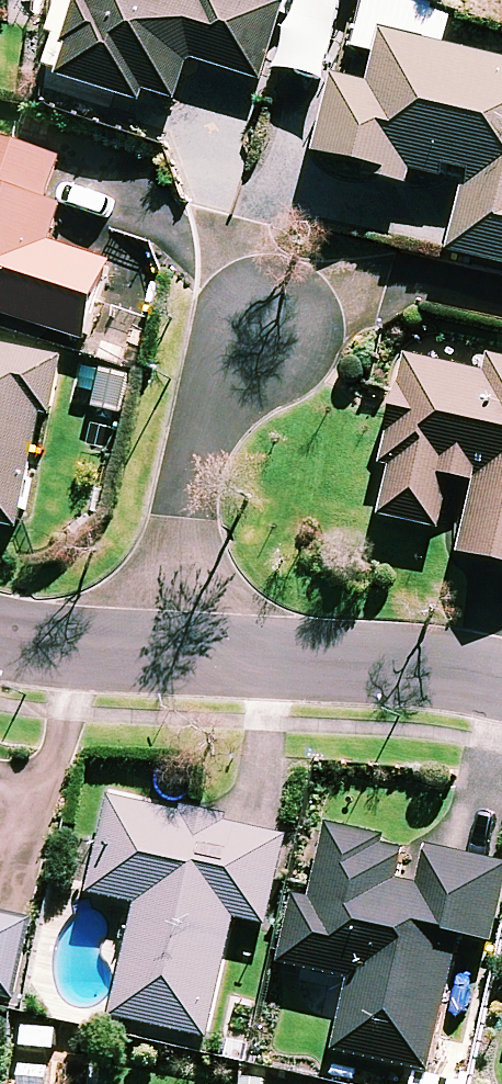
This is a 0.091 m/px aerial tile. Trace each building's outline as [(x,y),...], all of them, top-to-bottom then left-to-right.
[(64,73),(145,96),(148,86),(181,96),(193,54),(265,75),(286,0),(85,0),(64,73)] [(427,35),(432,16),(379,3),(362,76),(337,70),(321,141),(447,171),(451,157),(474,163),(455,245),(501,256),(501,53),(427,35)] [(0,128),(0,306),(88,334),(112,257),(50,238),(63,198),(51,194),(65,148),(0,128)] [(0,338),(0,517),(23,522),(48,407),(56,408),(68,352),(0,338)] [(490,367),(413,352),(382,510),(446,522),(456,468),(483,474),(468,546),(501,552),(501,355),(493,353),(490,367)] [(271,917),(290,829),(230,816),(232,805),(193,797),(191,807),(113,790),(93,886),(142,897),(118,1010),(214,1030),(240,910),(271,917)] [(332,820),(316,892),(302,889),(287,956),(357,972),(341,1044),(435,1065),(466,927),(496,933),(501,905),(501,856),(435,841),(426,880),(398,874),(407,836),(332,820)] [(20,993),(36,914),(0,907),(0,989),(20,993)]
